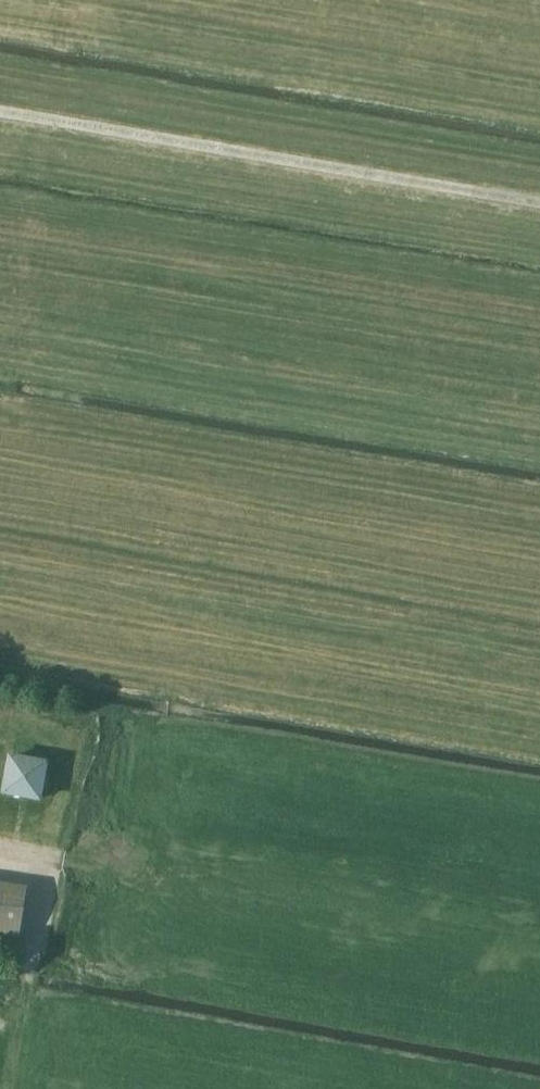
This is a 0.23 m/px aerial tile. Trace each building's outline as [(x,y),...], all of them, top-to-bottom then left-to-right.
[(46,763),(11,757),(5,793),(40,799),(46,763)] [(27,887),(0,883),(0,949),(17,952),(27,887)]
